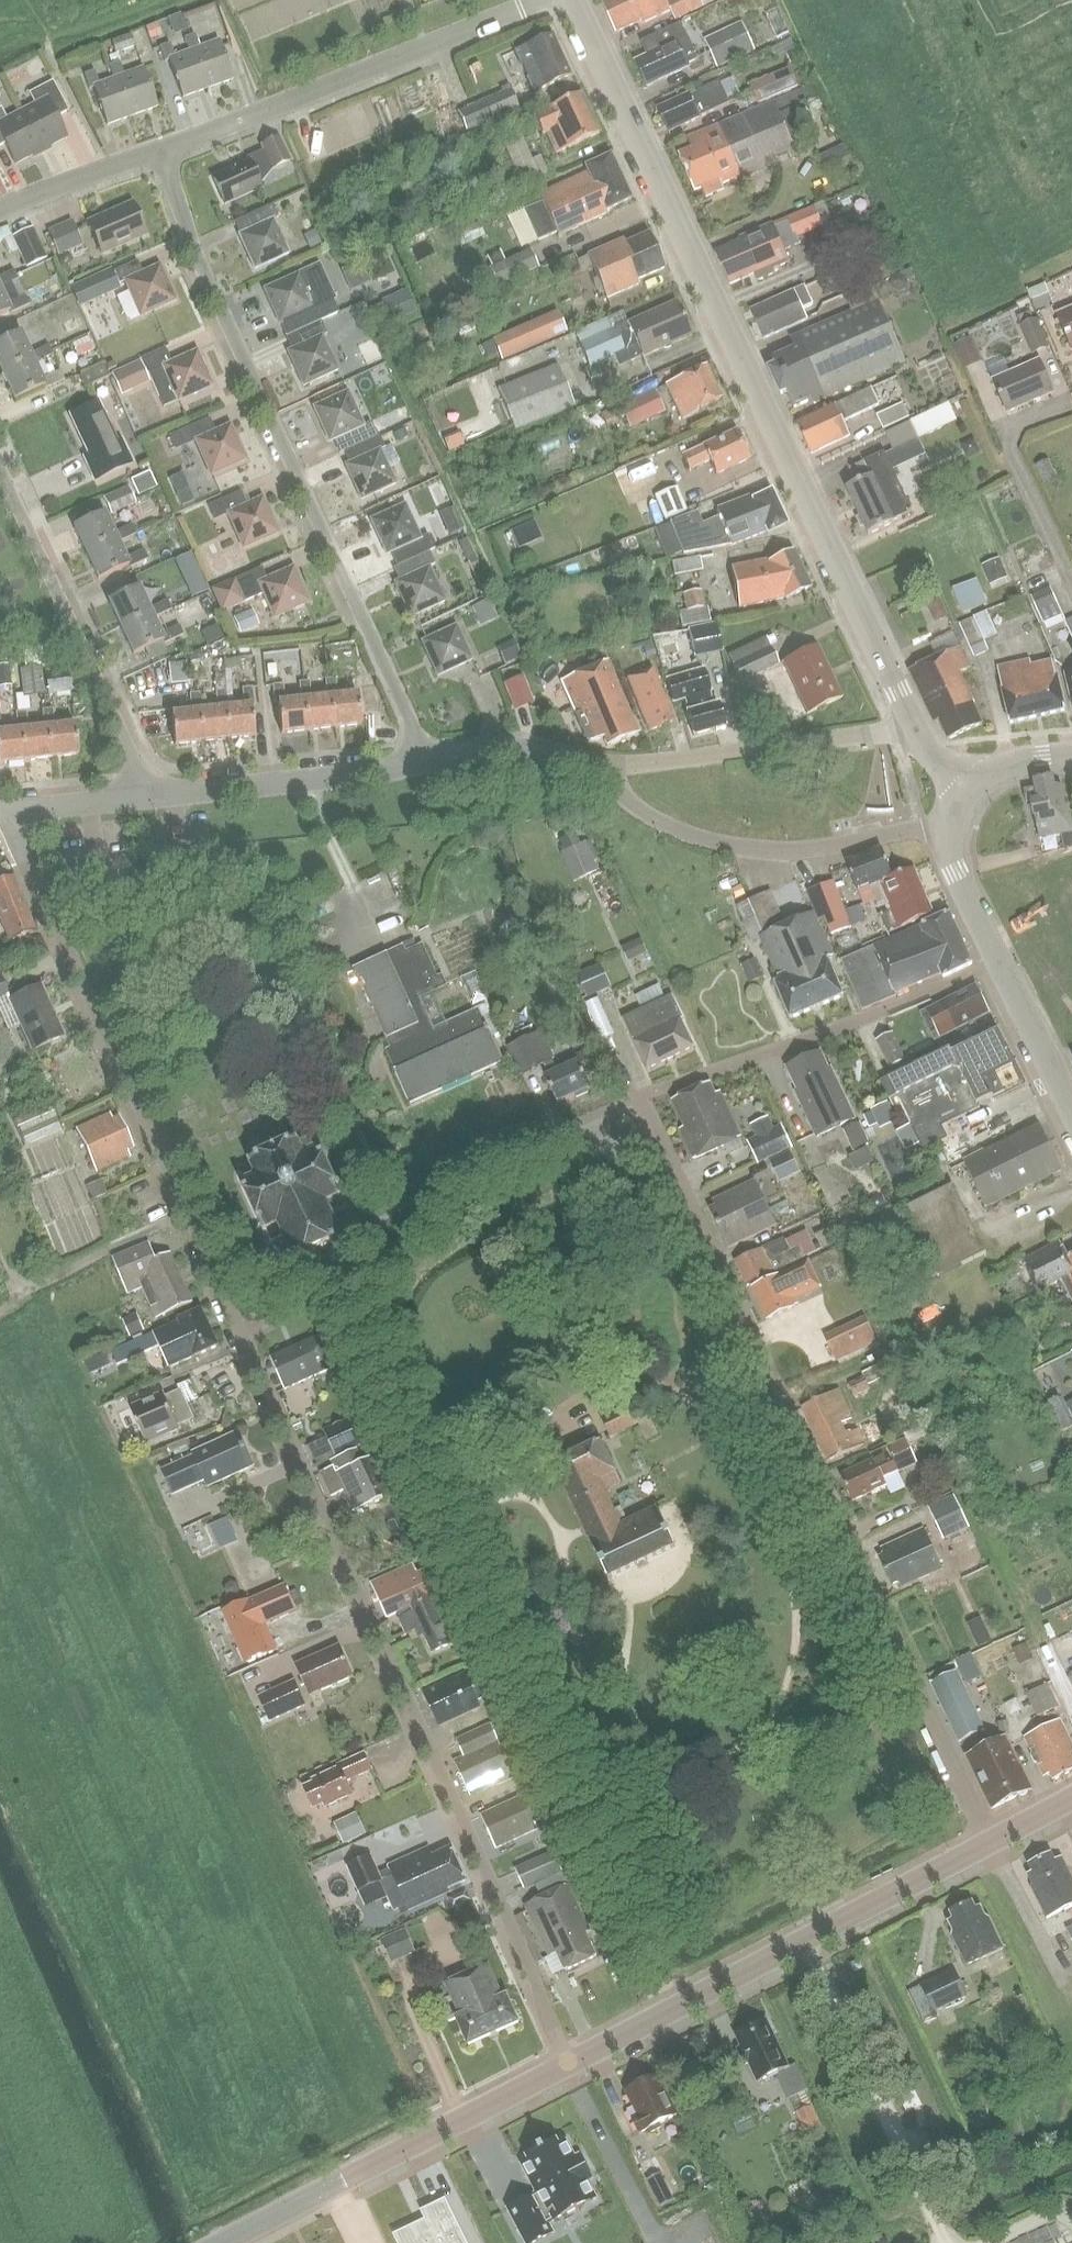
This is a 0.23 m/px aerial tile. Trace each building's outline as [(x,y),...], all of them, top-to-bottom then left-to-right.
[(338,2),(337,0),(275,0),(244,16),(256,39),(287,24),(281,12),(298,4),(305,18),(338,2)] [(719,0),(608,0),(604,2),(619,34),(643,23),(644,25),(673,11),(677,20),(719,0)] [(155,25),(146,29),(150,41),(159,37),(155,25)] [(646,55),(637,60),(650,88),(692,68),(690,64),(699,60),(682,25),(641,44),(646,55)] [(517,51),(536,94),(573,78),(553,35),(517,51)] [(197,36),(186,40),(191,53),(195,52),(209,90),(235,80),(222,42),(202,49),(197,36)] [(131,37),(113,44),(117,54),(117,55),(118,55),(135,49),(131,37)] [(713,54),(711,55),(717,70),(754,53),(747,38),(713,54)] [(172,45),(162,49),(167,63),(170,62),(184,99),(209,90),(195,52),(191,53),(177,58),(172,45)] [(797,50),(787,55),(792,65),(802,60),(797,50)] [(117,54),(109,57),(112,67),(121,63),(118,55),(117,55),(117,54)] [(112,67),(111,67),(116,81),(120,79),(133,117),(160,108),(146,70),(126,77),(121,63),(112,67)] [(97,72),(86,76),(91,90),(95,89),(108,126),(133,117),(120,79),(116,81),(102,86),(97,72)] [(792,75),(752,92),(757,104),(797,88),(792,75)] [(37,105),(23,112),(43,152),(69,139),(58,118),(70,112),(55,82),(31,94),(37,105)] [(504,93),(460,112),(468,132),(521,109),(511,85),(502,89),(504,93)] [(691,95),(659,110),(670,134),(702,119),(701,117),(712,112),(727,105),(726,102),(724,98),(719,86),(718,85),(692,97),(691,95)] [(536,115),(546,136),(549,135),(558,155),(601,135),(582,94),(536,115)] [(694,150),(681,156),(696,191),(703,188),(707,198),(725,190),(723,185),(743,176),(745,180),(782,164),(779,158),(790,154),(792,160),(800,157),(786,126),(800,120),(795,109),(782,115),(776,102),(689,139),(694,150)] [(0,110),(0,148),(7,145),(18,165),(43,152),(23,112),(9,120),(3,109),(0,110)] [(533,161),(523,137),(504,145),(522,186),(549,174),(542,157),(533,161)] [(281,138),(263,146),(265,151),(271,163),(274,171),(292,163),(281,138)] [(844,146),(820,157),(826,170),(850,159),(844,146)] [(249,158),(248,159),(249,162),(251,162),(255,170),(271,163),(265,151),(249,158)] [(586,168),(588,173),(541,195),(544,202),(525,211),(539,242),(558,233),(559,237),(610,214),(609,211),(634,200),(613,156),(586,168)] [(249,162),(213,178),(227,207),(264,190),(262,186),(255,170),(251,162),(249,162)] [(133,203),(89,222),(103,254),(147,235),(133,203)] [(825,204),(815,208),(823,227),(833,223),(825,204)] [(266,223),(240,235),(257,271),(292,254),(276,221),(281,218),(275,206),(261,212),(266,223)] [(717,253),(732,286),(756,276),(759,282),(777,275),(775,271),(791,264),(786,252),(802,245),(799,239),(824,229),(815,208),(741,240),(742,242),(717,253)] [(49,232),(48,233),(53,245),(55,244),(77,234),(72,222),(49,232)] [(13,236),(2,240),(3,243),(8,254),(18,250),(25,266),(45,257),(32,227),(13,236)] [(667,269),(651,235),(628,245),(626,242),(589,258),(608,299),(641,285),(639,281),(667,269)] [(844,239),(841,249),(849,251),(852,242),(844,239)] [(493,270),(492,270),(499,287),(539,270),(532,254),(506,264),(493,270)] [(868,261),(842,273),(850,290),(876,278),(868,261)] [(890,263),(878,268),(884,283),(896,278),(890,263)] [(130,292),(141,316),(175,300),(160,266),(125,281),(130,292)] [(301,275),(266,290),(282,326),(284,325),(289,338),(292,336),(300,333),(323,322),(330,319),(338,315),(332,301),(336,299),(321,266),(301,275)] [(86,281),(70,288),(79,308),(95,301),(120,289),(111,269),(86,281)] [(911,270),(896,277),(896,278),(898,277),(905,279),(908,283),(915,280),(911,270)] [(0,278),(0,287),(1,287),(2,289),(18,282),(20,281),(16,271),(0,278)] [(2,289),(1,287),(0,287),(0,321),(14,314),(15,317),(33,308),(28,296),(25,297),(9,305),(2,289)] [(807,289),(753,313),(765,340),(809,320),(804,310),(815,305),(807,289)] [(141,316),(130,292),(118,297),(128,321),(141,316)] [(389,302),(384,304),(392,324),(393,325),(398,323),(419,314),(409,293),(389,302)] [(796,408),(815,400),(816,404),(908,363),(880,301),(793,340),(797,350),(774,360),(778,367),(772,370),(783,396),(789,393),(796,408)] [(582,345),(579,346),(589,369),(592,367),(627,352),(626,351),(639,346),(645,358),(693,337),(678,303),(630,324),(629,324),(617,329),(613,331),(582,345)] [(1060,316),(1071,344),(1071,311),(1060,316)] [(1033,312),(1019,317),(1036,355),(1051,349),(1039,319),(1037,320),(1033,312)] [(560,314),(485,347),(490,359),(499,355),(502,363),(507,361),(569,333),(560,314)] [(290,352),(289,352),(305,388),(340,372),(325,337),(329,335),(323,322),(300,333),(305,345),(293,350),(290,352)] [(25,339),(23,333),(0,344),(0,366),(5,377),(36,362),(37,365),(55,356),(51,346),(33,355),(25,339)] [(969,365),(983,359),(973,337),(959,343),(969,365)] [(87,338),(76,343),(82,356),(93,351),(87,338)] [(163,367),(178,401),(213,386),(198,351),(173,362),(163,367)] [(941,354),(931,358),(933,362),(943,358),(941,354)] [(36,362),(5,377),(17,402),(46,388),(47,390),(67,381),(63,371),(44,380),(37,365),(36,362)] [(115,362),(106,366),(109,372),(118,368),(115,362)] [(1055,394),(1041,362),(995,382),(1009,414),(1055,394)] [(111,377),(107,369),(105,365),(81,376),(87,388),(111,377)] [(557,366),(499,390),(502,396),(507,410),(512,421),(517,433),(574,409),(569,396),(557,366)] [(724,400),(708,366),(667,384),(684,422),(701,414),(699,411),(724,400)] [(163,408),(178,401),(163,367),(148,373),(149,376),(155,390),(163,408)] [(125,369),(113,375),(123,396),(135,390),(125,369)] [(872,390),(798,425),(812,455),(852,436),(846,422),(880,406),(872,390)] [(350,392),(315,408),(331,443),(333,442),(335,441),(339,440),(344,453),(346,452),(355,448),(379,437),(373,423),(365,426),(350,392)] [(655,392),(620,408),(630,430),(665,414),(655,392)] [(124,440),(119,442),(101,402),(72,416),(102,480),(135,464),(124,440)] [(903,404),(877,417),(884,431),(910,418),(903,404)] [(949,406),(913,423),(921,440),(957,423),(949,406)] [(617,409),(601,416),(605,425),(621,418),(617,409)] [(913,423),(887,435),(894,450),(895,452),(896,452),(902,449),(918,441),(921,440),(913,423)] [(217,432),(196,441),(211,476),(246,460),(231,425),(217,432)] [(176,435),(171,437),(177,450),(182,448),(192,443),(186,430),(176,435)] [(404,430),(393,435),(397,444),(408,439),(404,430)] [(690,454),(683,458),(689,471),(697,468),(712,461),(718,476),(752,460),(739,431),(690,454)] [(456,433),(441,440),(448,455),(464,448),(456,433)] [(349,465),(347,466),(363,501),(398,485),(390,468),(383,451),(387,449),(381,437),(380,437),(379,437),(355,448),(360,460),(350,464),(349,465)] [(914,514),(892,466),(886,454),(851,471),(858,486),(848,490),(870,536),(896,524),(895,523),(914,514)] [(1049,461),(1036,467),(1044,484),(1057,478),(1049,461)] [(149,473),(132,482),(139,497),(157,488),(149,473)] [(128,487),(103,499),(111,515),(136,504),(128,487)] [(671,489),(656,495),(665,519),(683,512),(686,511),(682,500),(679,501),(674,488),(671,489)] [(190,490),(177,496),(182,507),(195,502),(190,490)] [(732,547),(766,533),(767,534),(787,526),(774,493),(753,501),(752,498),(719,511),(721,518),(704,525),(699,513),(671,524),(684,556),(732,547)] [(228,514),(229,516),(243,549),(278,534),(263,499),(247,506),(228,514)] [(218,504),(210,507),(216,520),(224,517),(218,504)] [(407,505),(373,521),(389,556),(392,554),(396,552),(402,565),(437,549),(431,535),(423,539),(407,505)] [(107,514),(77,528),(89,555),(119,541),(121,544),(139,535),(135,525),(116,534),(107,514)] [(523,527),(512,532),(519,549),(530,545),(523,527)] [(467,540),(459,543),(467,561),(475,557),(467,540)] [(129,562),(128,559),(121,544),(119,541),(89,555),(102,583),(132,569),(134,571),(153,562),(149,553),(129,562)] [(397,583),(396,583),(412,618),(447,602),(431,568),(437,565),(432,552),(411,561),(417,574),(400,581),(397,583)] [(191,553),(179,559),(186,572),(198,567),(191,553)] [(771,562),(734,569),(738,588),(783,580),(804,571),(796,553),(773,563),(771,562)] [(1000,559),(982,566),(987,581),(1005,573),(1000,559)] [(556,568),(540,572),(542,583),(559,578),(556,568)] [(309,603),(294,569),(259,584),(264,595),(274,619),(309,603)] [(783,580),(738,588),(742,608),(790,599),(812,589),(804,571),(783,580)] [(540,572),(528,576),(531,586),(542,583),(540,572)] [(254,573),(234,581),(244,604),(264,595),(259,584),(254,573)] [(220,614),(244,604),(234,581),(234,580),(210,590),(220,614)] [(141,586),(110,600),(113,608),(123,630),(155,616),(156,619),(174,611),(170,601),(151,609),(144,594),(141,586)] [(700,590),(682,593),(685,609),(678,610),(681,625),(710,619),(707,605),(703,606),(700,590)] [(1064,618),(1059,605),(1052,590),(1033,598),(1045,626),(1064,618)] [(939,597),(926,602),(931,612),(943,606),(939,597)] [(489,602),(474,610),(479,621),(494,614),(489,602)] [(247,613),(234,619),(241,635),(253,629),(247,613)] [(989,613),(961,626),(976,659),(990,652),(987,645),(1002,638),(989,613)] [(155,616),(123,630),(135,656),(165,642),(166,645),(186,636),(182,626),(163,634),(156,619),(155,616)] [(440,677),(474,661),(458,626),(424,642),(440,677)] [(716,627),(689,633),(694,656),(721,651),(716,627)] [(652,641),(642,644),(644,648),(647,659),(657,656),(652,641)] [(808,716),(844,699),(820,646),(784,663),(808,716)] [(911,672),(931,716),(937,713),(941,722),(950,741),(983,726),(973,704),(974,703),(961,675),(972,670),(962,648),(961,649),(941,658),(937,660),(911,672)] [(736,665),(733,666),(741,683),(744,682),(778,665),(769,649),(736,665)] [(240,660),(225,662),(226,669),(241,668),(240,660)] [(1033,660),(999,668),(1013,724),(1067,711),(1059,679),(1058,679),(1054,661),(1034,666),(1033,660)] [(189,684),(187,663),(169,665),(172,686),(189,684)] [(608,747),(639,734),(609,663),(564,682),(573,704),(589,743),(605,740),(608,747)] [(0,667),(0,688),(11,686),(9,666),(0,667)] [(276,666),(268,666),(268,677),(277,676),(276,666)] [(42,668),(22,670),(25,698),(45,696),(42,668)] [(651,733),(676,723),(654,669),(629,679),(651,733)] [(70,671),(48,674),(50,697),(72,694),(70,671)] [(711,692),(712,692),(706,671),(668,682),(674,703),(686,699),(690,713),(688,714),(694,737),(727,727),(720,705),(715,706),(711,692)] [(338,679),(327,680),(329,698),(333,697),(336,728),(363,725),(360,695),(340,697),(338,679)] [(534,706),(524,679),(506,686),(516,713),(534,706)] [(301,683),(303,701),(306,700),(310,731),(336,728),(333,697),(329,698),(313,700),(311,682),(301,683)] [(283,685),(275,686),(277,704),(280,704),(283,734),(310,731),(306,700),(303,701),(285,703),(283,685)] [(228,709),(227,709),(230,740),(257,737),(254,707),(255,707),(253,689),(244,690),(242,690),(244,708),(230,709),(228,709)] [(204,712),(200,712),(204,743),(230,740),(227,709),(228,709),(226,692),(216,693),(218,710),(204,712)] [(176,746),(204,743),(200,712),(204,712),(202,694),(192,695),(194,713),(173,715),(176,746)] [(55,710),(44,711),(46,729),(50,728),(53,759),(81,756),(77,725),(57,727),(55,710)] [(28,712),(18,714),(20,731),(23,731),(27,762),(53,759),(50,728),(46,729),(30,730),(28,712)] [(0,715),(0,763),(0,765),(27,762),(23,731),(20,731),(4,733),(2,715),(0,715)] [(1042,840),(1061,836),(1065,852),(1071,850),(1071,813),(1071,807),(1068,808),(1063,787),(1057,788),(1055,778),(1035,783),(1037,790),(1026,793),(1029,803),(1032,802),(1042,840)] [(586,842),(561,853),(570,872),(594,861),(586,842)] [(884,850),(848,865),(859,893),(871,888),(882,883),(895,878),(884,850)] [(895,878),(882,883),(883,885),(888,899),(893,911),(928,898),(916,870),(895,878)] [(37,933),(14,877),(0,883),(0,913),(12,943),(37,933)] [(846,913),(835,883),(823,888),(834,917),(846,913)] [(742,886),(732,890),(736,900),(746,896),(742,886)] [(834,917),(823,888),(810,893),(821,922),(825,921),(834,917)] [(787,927),(772,893),(747,905),(739,908),(754,942),(762,938),(782,981),(778,985),(777,986),(793,1021),(845,997),(828,959),(834,957),(815,914),(787,927)] [(919,927),(935,921),(934,916),(935,916),(928,898),(893,911),(889,913),(886,914),(893,932),(917,923),(919,927)] [(886,914),(880,917),(888,934),(893,932),(886,914)] [(952,915),(876,948),(843,963),(864,1013),(898,998),(897,995),(943,975),(944,978),(973,965),(952,915)] [(388,955),(355,970),(357,974),(356,974),(362,987),(364,986),(373,1006),(374,1006),(377,1012),(376,1013),(387,1038),(388,1038),(394,1050),(388,1052),(412,1106),(503,1065),(493,1041),(479,1011),(436,1030),(422,999),(448,987),(444,977),(439,979),(424,946),(408,954),(391,961),(388,955)] [(602,966),(577,976),(587,999),(611,988),(602,966)] [(759,971),(747,976),(750,983),(762,978),(759,971)] [(0,973),(0,1002),(11,997),(0,973)] [(35,1051),(65,1038),(42,987),(12,1001),(35,1051)] [(976,988),(924,1015),(937,1041),(990,1014),(976,988)] [(675,999),(626,1022),(649,1071),(695,1049),(683,1022),(685,1020),(675,999)] [(996,1026),(882,1083),(891,1101),(898,1098),(902,1105),(912,1126),(921,1145),(925,1152),(941,1144),(949,1141),(943,1128),(978,1111),(982,1109),(980,1106),(992,1100),(984,1082),(1002,1073),(1013,1068),(1007,1055),(1009,1054),(996,1026)] [(542,1033),(510,1047),(523,1074),(555,1060),(542,1033)] [(893,1034),(877,1042),(891,1069),(907,1061),(893,1034)] [(593,1089),(587,1077),(602,1071),(593,1051),(578,1058),(581,1063),(547,1078),(559,1104),(593,1089)] [(822,1053),(789,1069),(800,1093),(797,1094),(818,1138),(856,1120),(833,1070),(830,1071),(822,1053)] [(731,1154),(745,1148),(725,1104),(720,1107),(711,1086),(675,1102),(687,1128),(683,1131),(696,1160),(727,1145),(731,1154)] [(888,1103),(871,1111),(878,1126),(895,1118),(888,1103)] [(28,1141),(62,1127),(56,1111),(22,1125),(28,1141)] [(112,1115),(111,1115),(78,1131),(98,1173),(131,1157),(129,1152),(135,1149),(121,1118),(115,1121),(112,1115)] [(844,1131),(854,1152),(870,1144),(860,1123),(844,1131)] [(758,1138),(749,1143),(760,1164),(793,1148),(782,1126),(774,1130),(758,1138)] [(997,1148),(967,1163),(968,1164),(970,1168),(989,1208),(1062,1172),(1040,1127),(1007,1143),(997,1148)] [(344,1197),(322,1148),(316,1151),(312,1142),(302,1147),(299,1140),(252,1163),(258,1177),(243,1185),(266,1233),(269,1231),(274,1243),(285,1238),(298,1261),(345,1238),(334,1216),(347,1210),(341,1199),(344,1197)] [(791,1153),(770,1163),(780,1184),(801,1174),(791,1153)] [(777,1226),(756,1182),(715,1202),(718,1208),(712,1211),(730,1248),(777,1226)] [(103,1185),(88,1192),(93,1201),(108,1195),(103,1185)] [(873,1198),(868,1206),(872,1214),(881,1214),(886,1206),(882,1198),(873,1198)] [(901,1209),(900,1209),(855,1230),(869,1260),(915,1240),(901,1209)] [(824,1249),(838,1242),(831,1227),(816,1235),(824,1249)] [(785,1238),(737,1262),(749,1287),(805,1259),(804,1259),(799,1248),(792,1252),(787,1242),(785,1238)] [(144,1288),(158,1319),(194,1304),(173,1254),(158,1260),(151,1244),(115,1260),(129,1294),(144,1288)] [(1071,1261),(1062,1244),(1024,1262),(1040,1293),(1064,1281),(1071,1297),(1071,1261)] [(785,1275),(754,1290),(769,1320),(800,1306),(798,1302),(793,1292),(818,1280),(810,1263),(785,1275)] [(180,1322),(181,1324),(113,1354),(119,1366),(161,1346),(171,1369),(220,1347),(203,1311),(180,1322)] [(137,1315),(123,1321),(131,1338),(145,1332),(137,1315)] [(847,1330),(826,1339),(829,1345),(837,1362),(857,1353),(849,1335),(847,1330)] [(288,1390),(333,1369),(320,1339),(274,1359),(288,1390)] [(108,1353),(95,1358),(101,1371),(114,1365),(108,1353)] [(865,1377),(849,1385),(855,1397),(871,1390),(869,1386),(866,1381),(865,1379),(865,1377)] [(182,1430),(180,1426),(195,1419),(197,1423),(209,1417),(192,1381),(179,1387),(182,1392),(168,1399),(166,1394),(132,1409),(148,1445),(182,1430)] [(865,1444),(859,1431),(848,1437),(842,1424),(853,1419),(840,1391),(804,1408),(829,1461),(865,1444)] [(628,1407),(602,1420),(611,1439),(637,1427),(628,1407)] [(922,1427),(905,1435),(908,1441),(910,1445),(927,1438),(922,1427)] [(255,1468),(240,1434),(194,1455),(196,1458),(164,1473),(175,1496),(207,1482),(210,1488),(255,1468)] [(343,1438),(329,1444),(336,1458),(349,1453),(343,1438)] [(188,1441),(168,1448),(170,1453),(190,1446),(188,1441)] [(873,1462),(842,1477),(853,1502),(873,1494),(874,1497),(890,1490),(889,1486),(885,1479),(918,1464),(910,1445),(908,1441),(906,1442),(871,1458),(873,1462)] [(603,1443),(555,1465),(592,1542),(611,1581),(677,1549),(658,1509),(629,1523),(622,1507),(616,1510),(606,1491),(621,1483),(616,1474),(617,1473),(603,1443)] [(331,1464),(334,1470),(324,1474),(334,1497),(347,1491),(357,1513),(393,1497),(375,1457),(364,1462),(359,1451),(341,1460),(337,1461),(331,1464)] [(945,1479),(932,1486),(938,1497),(951,1490),(945,1479)] [(953,1498),(930,1510),(945,1541),(969,1529),(953,1498)] [(229,1519),(215,1525),(225,1549),(239,1542),(229,1519)] [(894,1586),(900,1583),(902,1589),(944,1570),(925,1530),(882,1550),(886,1557),(881,1559),(894,1586)] [(433,1599),(439,1596),(428,1571),(419,1575),(415,1566),(373,1585),(388,1619),(413,1607),(433,1599)] [(227,1591),(230,1596),(235,1598),(240,1596),(242,1590),(239,1585),(234,1584),(229,1586),(227,1591)] [(249,1603),(247,1604),(255,1622),(264,1618),(268,1616),(269,1620),(295,1608),(286,1587),(249,1603)] [(455,1645),(433,1599),(413,1607),(416,1612),(401,1619),(409,1635),(423,1629),(434,1654),(455,1645)] [(249,1602),(225,1613),(235,1635),(248,1665),(279,1651),(265,1622),(269,1620),(268,1616),(264,1618),(255,1622),(247,1604),(249,1603),(249,1602)] [(974,1637),(979,1649),(992,1643),(987,1631),(974,1637)] [(1027,1645),(1013,1651),(1018,1662),(1032,1656),(1028,1648),(1027,1645)] [(355,1678),(342,1647),(298,1667),(312,1697),(355,1678)] [(971,1654),(955,1661),(962,1676),(978,1669),(971,1654)] [(959,1739),(984,1727),(958,1674),(933,1686),(959,1739)] [(441,1726),(482,1707),(479,1701),(486,1698),(477,1679),(470,1682),(467,1675),(426,1694),(441,1726)] [(297,1683),(261,1698),(272,1723),(308,1708),(297,1683)] [(1049,1685),(1026,1695),(1037,1718),(1060,1708),(1049,1685)] [(1040,1765),(1046,1778),(1052,1774),(1056,1781),(1071,1773),(1071,1742),(1061,1720),(1026,1738),(1034,1753),(1032,1757),(1036,1764),(1040,1765)] [(486,1790),(498,1784),(499,1786),(522,1775),(508,1747),(502,1750),(491,1727),(461,1741),(468,1757),(459,1761),(474,1793),(485,1788),(486,1790)] [(998,1755),(1018,1798),(1033,1790),(1008,1739),(993,1746),(996,1751),(1001,1749),(1003,1753),(998,1755)] [(993,1810),(1018,1798),(998,1755),(1003,1753),(1001,1749),(996,1751),(993,1746),(968,1758),(993,1810)] [(341,1769),(315,1781),(316,1784),(304,1789),(314,1810),(325,1805),(326,1808),(355,1795),(349,1781),(373,1770),(366,1755),(340,1766),(341,1769)] [(497,1850),(540,1829),(537,1823),(542,1821),(533,1802),(529,1804),(525,1797),(483,1817),(484,1819),(491,1836),(497,1850)] [(358,1815),(343,1821),(352,1842),(367,1835),(358,1815)] [(430,1849),(392,1867),(393,1868),(412,1910),(449,1893),(448,1890),(466,1882),(451,1850),(434,1858),(430,1849)] [(553,1852),(517,1868),(524,1885),(561,1869),(553,1852)] [(1057,1861),(1053,1853),(1031,1865),(1035,1872),(1030,1875),(1034,1885),(1033,1888),(1050,1920),(1071,1908),(1071,1874),(1063,1858),(1057,1861)] [(362,1863),(350,1869),(361,1893),(381,1884),(385,1882),(381,1873),(374,1858),(362,1863)] [(588,1934),(592,1932),(571,1886),(527,1906),(551,1957),(559,1954),(567,1972),(599,1958),(588,1934)] [(954,1913),(957,1919),(951,1922),(956,1933),(955,1937),(969,1966),(1005,1949),(991,1919),(987,1917),(982,1907),(976,1910),(973,1904),(954,1913)] [(407,1930),(382,1941),(392,1965),(417,1954),(407,1930)] [(471,2046),(521,2023),(509,1996),(505,1998),(491,1967),(449,1986),(463,2017),(458,2019),(471,2046)] [(931,2013),(966,1997),(953,1970),(919,1986),(931,2013)] [(767,2020),(739,2033),(745,2047),(740,2050),(748,2066),(753,2063),(762,2083),(776,2076),(778,2075),(790,2069),(767,2020)] [(647,2082),(629,2091),(637,2107),(642,2118),(635,2121),(642,2135),(652,2130),(654,2134),(665,2128),(663,2124),(680,2116),(660,2076),(659,2076),(655,2075),(648,2078),(647,2082)] [(798,2113),(806,2131),(820,2125),(812,2107),(798,2113)] [(508,2209),(527,2242),(535,2242),(553,2233),(548,2224),(553,2222),(552,2220),(582,2204),(574,2188),(586,2182),(592,2179),(580,2156),(574,2159),(565,2144),(558,2147),(556,2143),(529,2158),(531,2161),(524,2165),(533,2181),(536,2179),(543,2192),(536,2196),(535,2195),(508,2209)] [(661,2174),(647,2181),(661,2210),(675,2203),(661,2174)] [(772,2197),(769,2204),(772,2212),(779,2215),(787,2212),(790,2205),(787,2198),(780,2194),(772,2197)] [(447,2201),(425,2212),(429,2221),(398,2236),(401,2242),(468,2242),(447,2201)]
